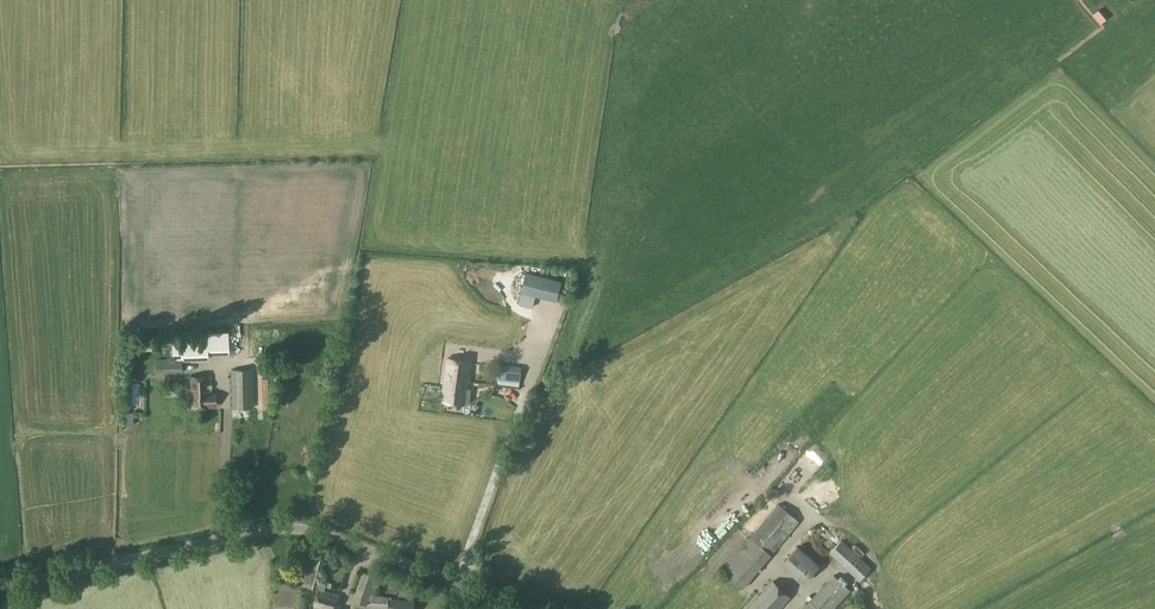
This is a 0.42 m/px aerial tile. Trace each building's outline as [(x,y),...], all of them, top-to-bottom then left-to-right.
[(527,280),(523,294),(533,296),(559,303),(564,283),(537,276),(528,274),(527,280)] [(130,302),(145,302),(144,288),(130,289),(130,302)] [(246,343),(244,332),(237,333),(238,344),(246,343)] [(157,361),(157,373),(184,373),(183,360),(208,360),(208,353),(221,353),(220,334),(198,334),(198,343),(172,344),(172,361),(157,361)] [(156,340),(133,341),(133,353),(156,352),(156,340)] [(444,387),(443,401),(469,404),(470,390),(469,390),(472,362),(447,359),(444,387)] [(500,365),(497,384),(519,387),(521,368),(500,365)] [(252,370),(231,370),(231,409),(254,409),(252,370)] [(211,377),(189,378),(189,407),(214,407),(214,395),(211,395),(211,377)] [(803,471),(826,447),(812,434),(795,454),(799,457),(794,462),(803,471)] [(779,504),(750,538),(771,555),(800,522),(779,504)] [(812,526),(827,535),(834,523),(819,514),(812,526)] [(750,538),(722,570),(743,588),(771,555),(750,538)] [(841,541),(830,554),(860,581),(871,568),(841,541)] [(799,547),(783,564),(804,583),(820,566),(799,547)] [(302,586),(319,590),(325,591),(327,584),(320,582),(325,559),(311,555),(302,586)] [(362,572),(354,601),(367,605),(369,598),(374,583),(376,576),(362,572)] [(803,608),(834,608),(851,591),(834,575),(803,608)] [(748,608),(779,608),(790,597),(773,581),(748,608)] [(374,583),(369,598),(372,599),(372,595),(377,595),(379,587),(378,587),(378,585),(374,583)] [(314,608),(336,608),(337,607),(340,595),(325,591),(319,590),(314,608)] [(372,599),(371,607),(383,608),(388,608),(390,597),(377,595),(372,595),(372,599)] [(390,608),(415,608),(416,600),(410,599),(397,598),(391,597),(390,608)]
